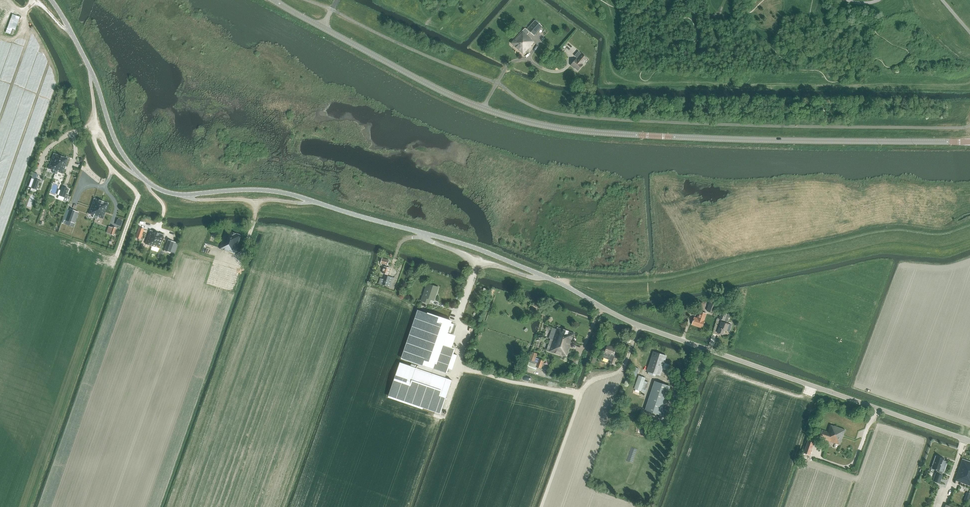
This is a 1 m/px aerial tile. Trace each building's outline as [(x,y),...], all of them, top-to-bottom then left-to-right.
[(6,32),(13,35),(20,17),(12,14),(6,32)] [(527,29),(534,35),(542,26),(535,20),(527,29)] [(523,53),(534,42),(531,39),(531,38),(527,35),(529,32),(525,29),(523,31),(512,42),(511,43),(523,54),(523,53)] [(576,60),(576,59),(572,64),(578,70),(583,65),(582,64),(587,58),(582,54),(581,54),(577,58),(578,58),(576,60)] [(56,169),(62,152),(55,149),(55,150),(50,165),(55,166),(54,168),(56,169)] [(70,154),(62,152),(56,169),(59,170),(59,168),(64,170),(69,155),(70,154)] [(39,185),(40,181),(34,179),(31,188),(35,189),(37,184),(39,185)] [(95,218),(101,201),(94,198),(94,199),(89,213),(94,215),(93,217),(95,218)] [(108,203),(101,201),(95,218),(97,219),(98,217),(103,218),(108,204),(108,203)] [(66,220),(71,222),(75,211),(70,209),(66,220)] [(139,228),(136,237),(141,239),(144,229),(139,228)] [(145,244),(159,249),(163,235),(150,230),(145,244)] [(230,252),(230,251),(235,253),(241,235),(226,230),(220,249),(230,252)] [(164,251),(170,253),(174,242),(168,240),(164,251)] [(382,273),(388,275),(390,268),(387,267),(384,266),(382,273)] [(382,285),(392,287),(394,278),(385,275),(382,285)] [(421,301),(430,304),(431,300),(434,301),(439,287),(427,283),(421,301)] [(707,310),(713,312),(717,302),(711,300),(707,310)] [(452,380),(445,378),(448,369),(452,370),(457,355),(453,354),(455,349),(443,346),(448,332),(451,333),(454,324),(451,323),(452,321),(427,313),(418,310),(402,358),(419,364),(418,366),(412,363),(411,366),(400,362),(388,396),(441,414),(452,380)] [(692,324),(702,328),(707,313),(700,311),(697,317),(694,316),(692,324)] [(719,319),(725,321),(727,314),(721,312),(719,319)] [(718,333),(723,335),(724,330),(726,330),(729,324),(722,321),(718,333)] [(549,352),(562,356),(562,355),(566,356),(567,356),(574,334),(557,327),(557,329),(553,328),(549,338),(550,339),(546,350),(549,351),(549,352)] [(610,365),(613,366),(614,364),(614,365),(616,358),(613,357),(616,348),(607,345),(605,352),(604,351),(602,357),(611,361),(610,363),(610,365)] [(527,369),(535,372),(537,367),(541,369),(544,360),(536,358),(538,354),(532,352),(527,369)] [(665,362),(661,361),(663,355),(656,352),(654,358),(651,358),(647,371),(660,376),(662,369),(665,362)] [(634,388),(645,392),(649,383),(644,381),(646,378),(639,376),(634,388)] [(660,415),(663,416),(665,409),(662,408),(670,386),(655,381),(645,410),(660,415)] [(819,438),(840,445),(845,430),(831,425),(830,425),(828,432),(822,430),(819,438)] [(804,453),(810,455),(814,443),(808,441),(804,453)] [(940,459),(941,457),(936,456),(931,468),(937,470),(936,473),(933,481),(939,483),(942,475),(943,472),(944,473),(947,461),(940,459)] [(969,486),(969,462),(962,459),(955,480),(969,486)]
